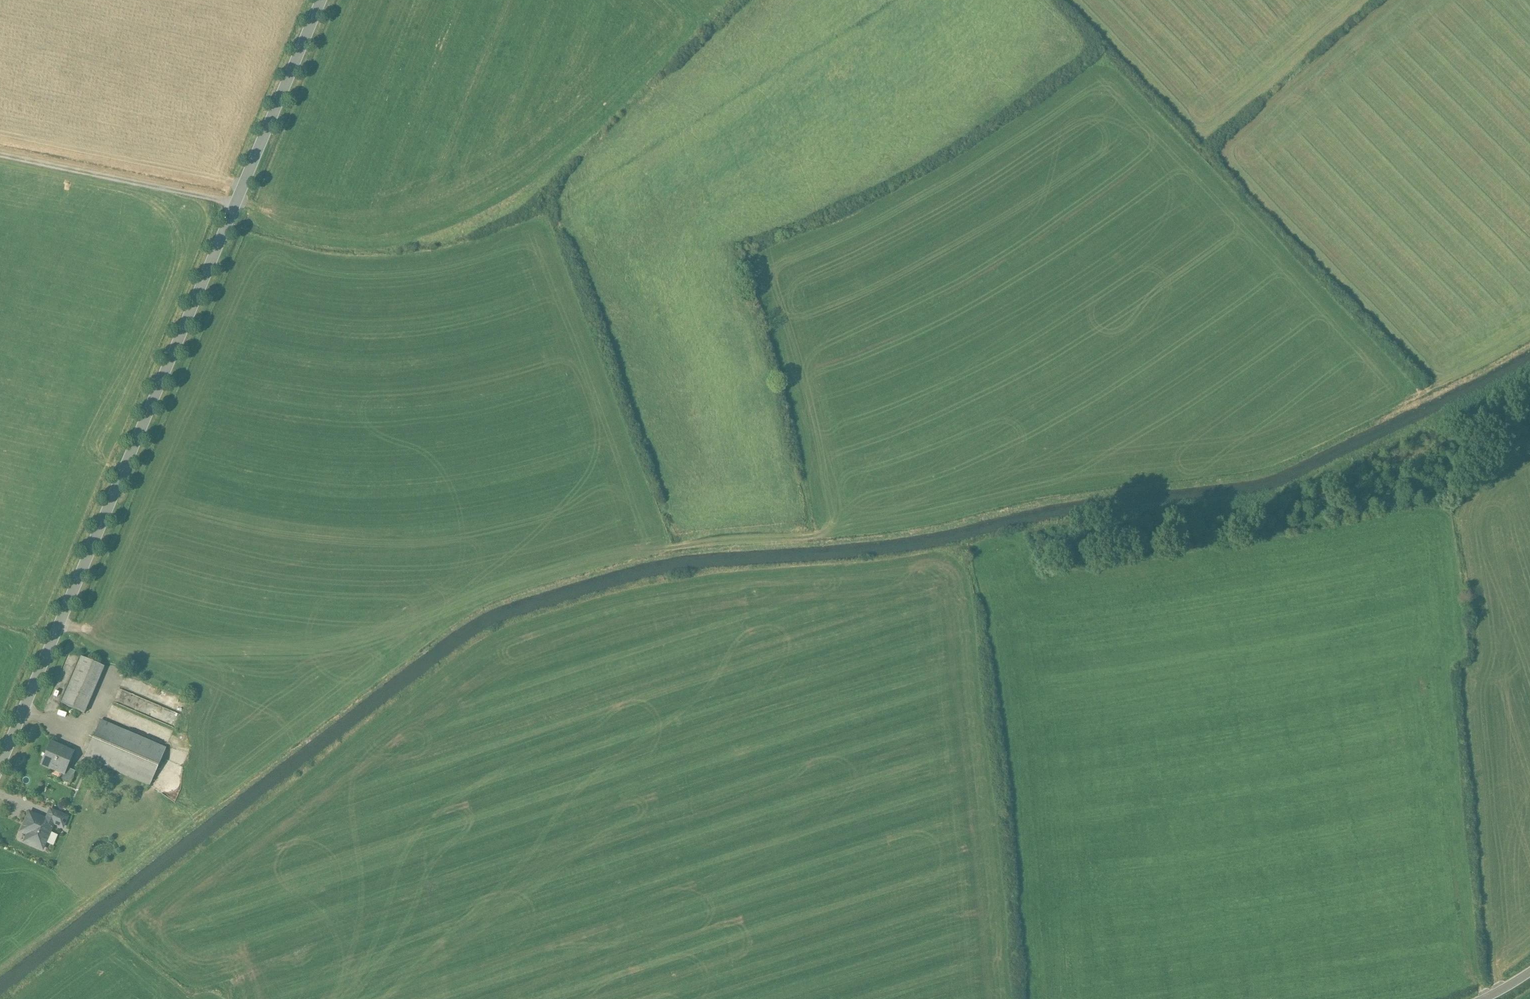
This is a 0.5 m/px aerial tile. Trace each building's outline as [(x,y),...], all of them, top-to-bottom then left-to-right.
[(68,652),(48,699),(60,703),(79,657),(68,652)] [(104,667),(81,657),(61,704),(84,713),(104,667)] [(166,748),(100,720),(84,757),(97,763),(150,786),(166,748)] [(73,753),(50,743),(41,764),(63,774),(64,774),(67,768),(73,753)] [(67,768),(64,774),(63,774),(61,780),(70,784),(75,771),(67,768)] [(67,818),(50,811),(46,820),(53,823),(62,827),(67,818)] [(46,820),(29,813),(21,831),(28,834),(26,838),(28,843),(42,849),(53,823),(46,820)]
